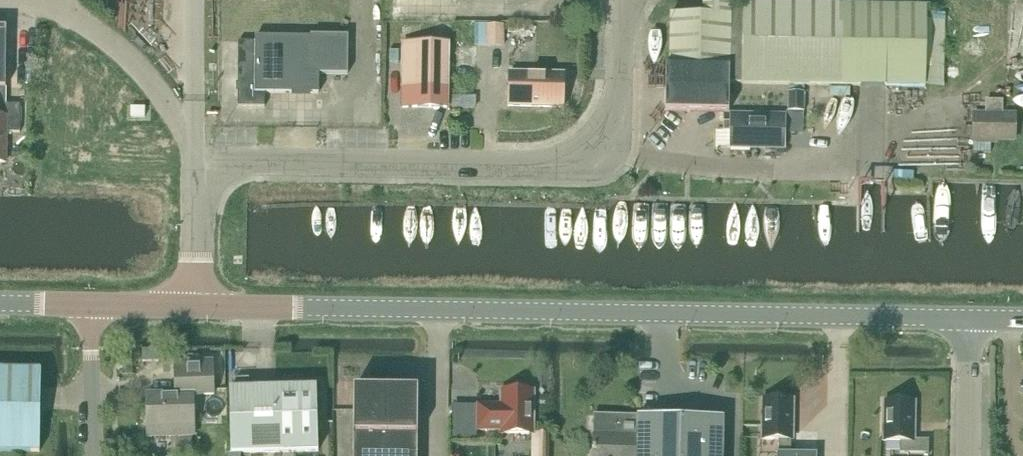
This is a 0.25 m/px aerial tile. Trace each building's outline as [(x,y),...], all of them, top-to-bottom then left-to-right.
[(732,7),(732,3),(704,2),(704,14),(671,13),(670,71),(667,71),(666,109),(729,111),(730,83),(925,88),(927,7),(744,3),(744,7),(732,7)] [(487,22),(475,22),(475,46),(504,46),(503,25),(487,25),(487,22)] [(348,74),(348,36),(311,35),(311,37),(256,37),(256,42),(239,41),(238,107),(265,107),(265,93),(319,93),(319,74),(348,74)] [(448,43),(404,42),(403,87),(448,88),(448,43)] [(357,51),(349,51),(349,67),(357,68),(357,51)] [(564,108),(565,74),(510,73),(509,106),(564,108)] [(788,92),(788,111),(805,112),(805,92),(788,92)] [(975,139),(1015,139),(1015,114),(1002,114),(1002,101),(987,101),(987,114),(975,114),(975,139)] [(0,104),(0,163),(5,163),(5,133),(19,133),(19,104),(0,104)] [(131,118),(146,118),(146,108),(131,108),(131,118)] [(785,148),(786,116),(724,115),(724,130),(730,130),(730,147),(785,148)] [(131,346),(131,355),(142,355),(142,346),(131,346)] [(191,395),(205,395),(214,395),(213,362),(174,363),(175,395),(150,396),(150,418),(147,418),(147,437),(192,435),(191,395)] [(40,452),(41,371),(0,370),(0,452),(40,452)] [(318,451),(317,388),(229,390),(231,453),(318,451)] [(354,388),(354,455),(418,455),(418,389),(354,388)] [(503,434),(534,435),(535,390),(503,390),(503,404),(479,404),(479,430),(503,431),(503,434)] [(763,399),(763,439),(779,439),(779,453),(777,453),(777,455),(817,455),(817,453),(791,453),(791,439),(792,439),(793,399),(763,399)] [(900,453),(929,453),(929,440),(914,439),(915,402),(885,401),(884,441),(900,441),(900,453)] [(707,418),(663,417),(663,408),(578,406),(577,455),(706,455),(707,418)] [(534,435),(534,455),(547,455),(547,435),(534,435)]
